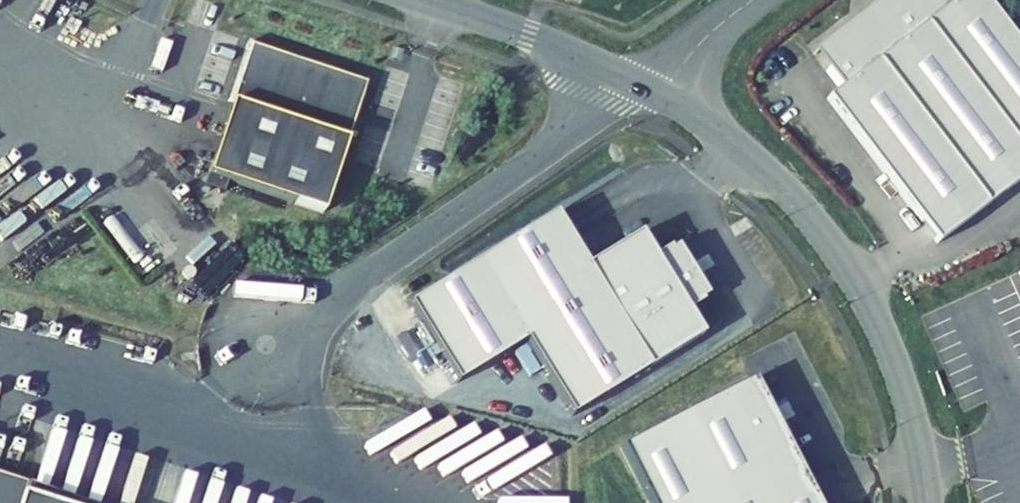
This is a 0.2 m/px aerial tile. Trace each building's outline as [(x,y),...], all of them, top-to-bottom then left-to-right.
[(894,0),(885,0),(858,21),(862,26),(885,56),(878,62),(987,205),(1019,180),(1019,150),(925,26),(918,32),(895,2),(894,0)] [(895,2),(918,32),(925,26),(1019,150),(1019,49),(983,0),(897,0),(895,2)] [(862,26),(858,21),(814,54),(828,73),(839,65),(829,52),(862,26)] [(885,56),(862,26),(829,52),(839,65),(828,73),(842,90),(829,99),(938,243),(987,205),(878,62),(885,56)] [(368,82),(248,42),(247,47),(251,48),(232,104),(233,105),(206,185),(225,191),(229,181),(325,213),(368,82)] [(228,103),(232,104),(251,48),(247,47),(228,103)] [(588,266),(556,215),(410,306),(458,383),(527,342),(573,417),(704,336),(689,312),(704,303),(670,248),(655,257),(641,234),(588,266)] [(181,289),(228,289),(228,244),(197,244),(197,223),(122,223),(122,266),(181,265),(181,289)] [(756,379),(623,450),(651,502),(819,502),(756,379)] [(0,476),(0,502),(46,502),(24,496),(28,487),(28,485),(0,476)] [(24,496),(46,502),(77,502),(28,487),(24,496)]
